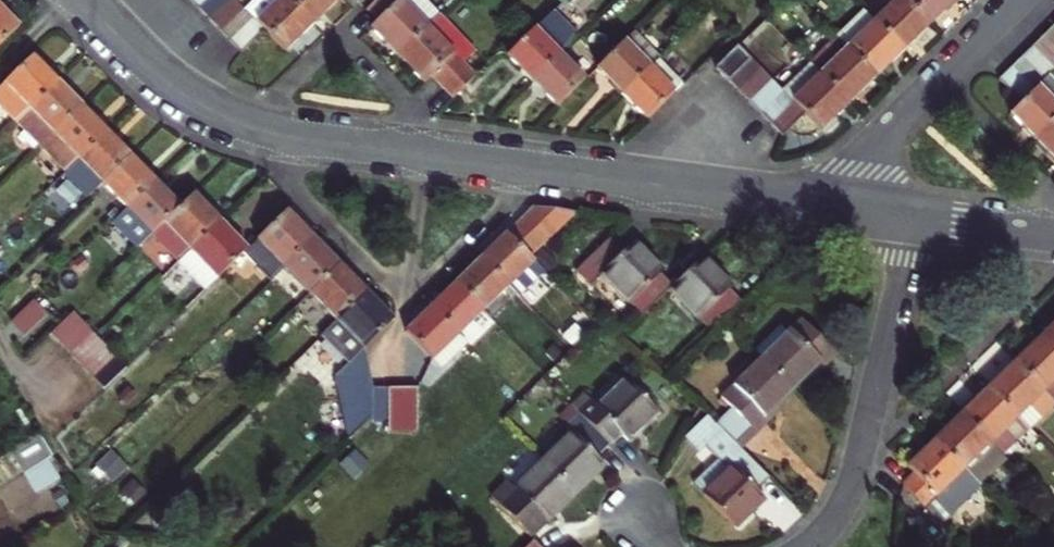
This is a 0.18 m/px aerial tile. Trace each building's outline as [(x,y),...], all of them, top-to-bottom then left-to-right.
[(159,3),(169,13),(182,0),(162,0),(159,3)] [(169,13),(181,25),(203,2),(200,0),(182,0),(169,13)] [(224,24),(227,27),(254,0),(232,0),(215,15),(224,24)] [(227,27),(235,36),(256,57),(288,26),(263,0),(254,0),(227,27)] [(288,26),(314,0),(263,0),(288,26)] [(402,0),(364,0),(347,16),(358,27),(352,32),(380,62),(422,21),(402,0)] [(536,8),(546,18),(566,0),(545,0),(536,8)] [(903,11),(914,0),(892,0),(893,1),(903,11)] [(955,18),(939,0),(914,0),(903,11),(931,41),(955,18)] [(955,18),(974,0),(939,0),(955,18)] [(904,67),(931,41),(903,11),(893,1),(864,27),(904,67)] [(203,2),(181,25),(191,35),(213,13),(203,2)] [(215,15),(213,13),(191,35),(202,46),(224,24),(215,15)] [(407,90),(414,83),(427,96),(448,76),(459,88),(461,86),(450,74),(462,63),(422,21),(380,62),(407,90)] [(518,91),(545,65),(564,47),(542,22),(494,66),(518,91)] [(224,24),(202,46),(213,57),(235,36),(227,27),(224,24)] [(877,92),(904,67),(864,27),(838,52),(877,92)] [(1048,29),(1038,39),(1053,55),(1053,35),(1048,29)] [(1038,39),(1028,49),(1050,72),(1053,68),(1053,55),(1038,39)] [(638,79),(648,69),(623,42),(583,79),(609,106),(638,79)] [(0,60),(0,86),(11,98),(41,69),(16,44),(0,60)] [(1046,77),(1050,72),(1028,49),(1017,60),(1039,83),(1046,77)] [(810,80),(820,90),(849,119),(877,92),(838,52),(810,80)] [(727,93),(750,71),(739,59),(716,82),(727,93)] [(1039,83),(1017,60),(1006,71),(1029,93),(1039,83)] [(518,91),(543,118),(571,92),(545,65),(518,91)] [(66,94),(41,69),(11,98),(37,123),(66,94)] [(648,69),(638,79),(662,105),(673,95),(648,69)] [(727,93),(740,105),(762,83),(750,71),(727,93)] [(1006,71),(995,82),(1018,105),(1029,93),(1006,71)] [(459,88),(448,76),(427,96),(438,108),(459,88)] [(1029,93),(1018,105),(1006,117),(1032,143),(1053,121),(1053,85),(1046,77),(1039,83),(1029,93)] [(638,79),(609,106),(634,132),(662,105),(638,79)] [(820,90),(810,80),(784,105),(793,115),(820,90)] [(751,116),(773,94),(762,83),(740,105),(751,116)] [(806,128),(822,145),(849,119),(820,90),(793,115),(794,116),(806,128)] [(91,119),(66,94),(37,123),(23,136),(48,161),(52,157),(62,147),(91,119)] [(760,126),(784,105),(773,94),(751,116),(760,126)] [(760,126),(772,138),(794,116),(793,115),(784,105),(760,126)] [(794,116),(772,138),(783,149),(806,128),(794,116)] [(85,171),(115,142),(91,119),(62,147),(85,171)] [(1032,143),(1053,165),(1053,121),(1032,143)] [(139,167),(115,142),(85,171),(110,196),(139,167)] [(62,147),(52,157),(76,180),(85,171),(62,147)] [(147,208),(164,191),(139,167),(110,196),(100,206),(124,231),(147,208)] [(175,236),(203,207),(176,180),(164,191),(147,208),(175,236)] [(269,250),(297,223),(271,197),(232,235),(230,237),(255,264),(269,250)] [(539,202),(484,256),(511,284),(522,295),(550,268),(540,257),(585,212),(539,202)] [(230,237),(232,235),(203,207),(175,236),(202,264),(230,237)] [(269,250),(296,278),(324,250),(297,223),(269,250)] [(593,283),(605,272),(642,311),(671,283),(674,280),(636,240),(626,249),(613,235),(578,267),(593,283)] [(324,307),(353,279),(324,250),(296,278),(324,307)] [(674,280),(671,283),(711,325),(743,295),(703,253),(674,280)] [(458,281),(486,310),(511,284),(484,256),(458,281)] [(380,306),(353,279),(324,307),(310,321),(336,348),(311,373),(329,441),(351,419),(354,389),(342,342),(380,306)] [(432,307),(460,335),(486,310),(458,281),(432,307)] [(35,303),(11,322),(24,337),(48,318),(35,303)] [(46,330),(57,340),(81,316),(71,305),(46,330)] [(432,307),(407,331),(435,359),(460,335),(432,307)] [(93,328),(87,322),(81,316),(57,340),(69,352),(93,328)] [(571,341),(587,327),(579,318),(563,333),(571,341)] [(791,324),(750,365),(780,395),(800,375),(803,378),(824,358),(791,324)] [(1040,339),(1053,353),(1053,325),(1040,339)] [(69,352),(79,363),(103,339),(93,328),(69,352)] [(443,368),(468,344),(460,335),(435,359),(443,368)] [(79,363),(89,373),(113,350),(103,339),(79,363)] [(1053,409),(1053,353),(1040,339),(1012,367),(1053,409)] [(711,403),(744,436),(767,414),(764,411),(780,395),(750,365),(711,403)] [(1041,420),(1053,409),(1012,367),(986,393),(1016,423),(1030,409),(1041,420)] [(370,392),(354,389),(351,419),(365,422),(370,392)] [(382,424),(387,395),(370,392),(365,422),(382,424)] [(590,462),(602,449),(607,454),(637,424),(605,392),(575,421),(567,414),(554,426),(590,462)] [(1027,434),(1016,423),(986,393),(960,419),(1001,460),(1027,434)] [(399,397),(387,395),(382,424),(365,422),(363,435),(392,440),(399,397)] [(1027,434),(1041,420),(1030,409),(1016,423),(1027,434)] [(978,491),(1005,464),(1001,460),(960,419),(933,445),(978,491)] [(581,470),(590,462),(554,426),(541,440),(549,447),(520,476),(551,509),(586,476),(581,470)] [(54,466),(52,463),(40,444),(11,461),(24,484),(54,466)] [(750,511),(742,503),(756,490),(711,444),(693,461),(712,480),(716,476),(721,482),(691,511),(720,541),(750,511)] [(900,488),(940,529),(978,491),(933,445),(907,471),(912,477),(900,488)] [(524,530),(526,532),(551,509),(520,476),(491,504),(484,496),(470,512),(507,546),(524,530)]
